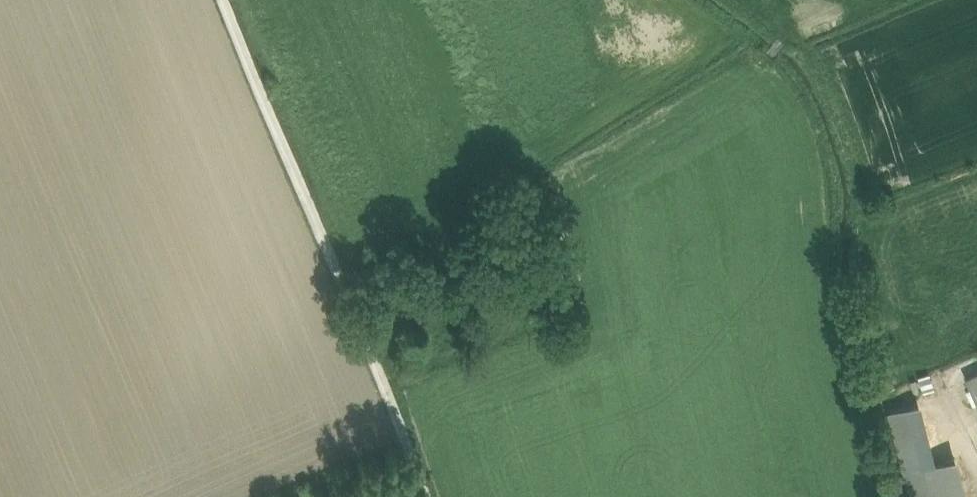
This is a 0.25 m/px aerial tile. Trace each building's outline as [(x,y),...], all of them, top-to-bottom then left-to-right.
[(968,379),(976,398),(976,375),(968,379)] [(888,410),(916,496),(944,496),(933,463),(914,402),(888,410)] [(952,457),(933,463),(944,496),(965,496),(952,457)]
